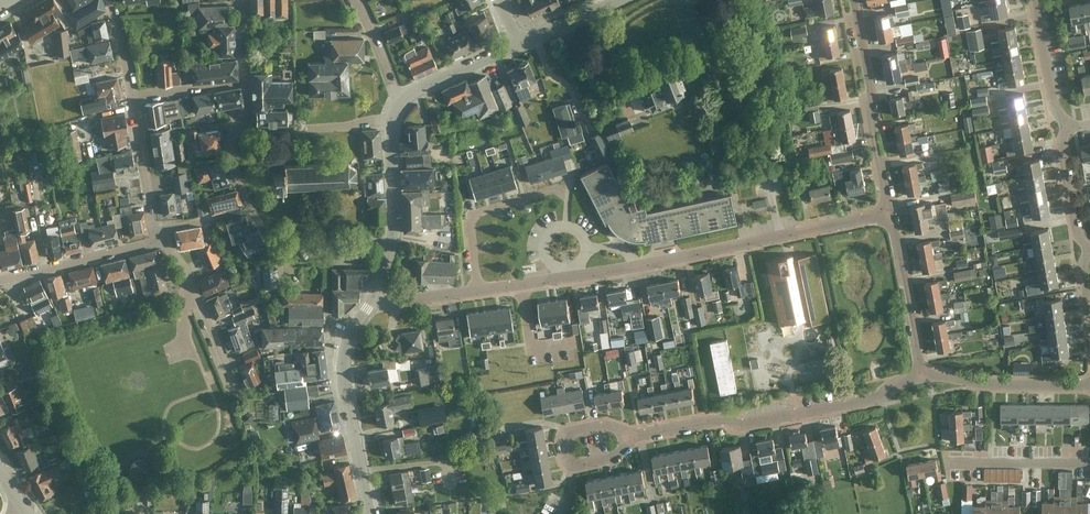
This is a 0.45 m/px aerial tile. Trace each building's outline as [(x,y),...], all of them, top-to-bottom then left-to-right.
[(22,28),(30,42),(60,24),(55,16),(62,12),(54,0),(44,0),(29,9),(36,19),(21,28),(22,28)] [(73,10),(67,15),(75,29),(105,11),(101,0),(67,0),(73,10)] [(264,18),(287,17),(287,0),(249,0),(250,13),(264,13),(264,18)] [(460,6),(454,8),(457,14),(463,12),(462,10),(479,2),(478,0),(457,0),(460,6)] [(520,5),(524,4),(530,16),(559,3),(557,0),(518,0),(520,5)] [(805,18),(833,13),(831,0),(816,0),(817,6),(803,8),(805,18)] [(989,6),(990,14),(981,16),(981,21),(992,19),(991,17),(1007,14),(1005,0),(1004,0),(988,3),(989,6)] [(894,5),(897,17),(910,14),(908,3),(899,5),(899,4),(894,5)] [(1083,3),(1069,6),(1072,22),(1070,22),(1072,33),(1077,32),(1075,22),(1084,20),(1086,20),(1084,8),(1083,3)] [(229,25),(228,6),(198,7),(198,12),(190,12),(190,24),(198,23),(198,28),(207,28),(208,48),(218,47),(218,56),(234,56),(234,25),(229,25)] [(455,20),(451,11),(444,14),(448,23),(455,20)] [(892,13),(875,16),(877,29),(891,26),(894,26),(894,25),(895,23),(894,19),(893,18),(892,13)] [(957,15),(959,29),(970,27),(968,13),(957,15)] [(467,35),(489,25),(485,17),(467,25),(469,29),(465,31),(467,35)] [(86,31),(88,42),(108,37),(104,20),(92,23),(77,30),(78,35),(86,31)] [(9,22),(0,27),(0,59),(23,46),(18,32),(15,34),(9,22)] [(456,30),(453,22),(445,25),(449,33),(456,30)] [(790,29),(792,38),(808,35),(805,24),(800,25),(800,27),(790,29)] [(406,31),(404,25),(399,27),(398,26),(383,32),(388,44),(403,37),(401,33),(406,31)] [(489,25),(467,35),(470,42),(474,41),(475,42),(493,34),(489,25)] [(822,32),(824,42),(837,40),(834,25),(822,27),(822,26),(813,28),(814,33),(822,32)] [(892,36),(896,35),(902,34),(900,25),(894,26),(891,26),(877,29),(879,42),(893,39),(892,36)] [(1001,43),(1017,40),(1015,26),(998,29),(1000,41),(991,43),(992,48),(1001,46),(1001,43)] [(966,31),(970,50),(984,48),(981,28),(966,31)] [(986,30),(987,38),(996,36),(994,28),(986,30)] [(70,59),(66,29),(54,30),(58,61),(70,59)] [(325,38),(325,29),(313,30),(313,38),(325,38)] [(420,37),(417,31),(408,34),(411,41),(420,37)] [(455,35),(463,53),(473,49),(470,42),(467,35),(465,31),(455,35)] [(895,38),(897,45),(920,41),(918,33),(895,38)] [(1086,46),(1084,34),(1068,37),(1071,49),(1086,46)] [(453,57),(463,53),(455,35),(446,39),(453,57)] [(286,44),(294,44),(294,36),(286,36),(286,44)] [(348,62),(363,61),(363,38),(330,40),(324,40),(324,62),(308,62),(309,96),(349,94),(348,62)] [(837,40),(824,42),(826,52),(818,54),(819,59),(828,58),(828,57),(840,55),(837,40)] [(1003,57),(1020,54),(1017,40),(1001,43),(1001,46),(1003,55),(993,56),(994,62),(1004,60),(1003,57)] [(88,57),(90,63),(112,58),(109,41),(69,49),(72,61),(88,57)] [(252,41),(252,50),(264,50),(264,41),(252,41)] [(929,41),(916,43),(917,50),(930,47),(929,41)] [(949,56),(947,43),(939,44),(941,57),(949,56)] [(429,51),(427,47),(425,48),(415,52),(413,48),(405,53),(403,57),(404,57),(404,58),(404,59),(413,80),(437,70),(429,51)] [(882,55),(885,68),(907,64),(899,65),(897,52),(882,55)] [(1006,71),(1022,68),(1020,54),(1003,57),(1004,60),(1005,68),(996,70),(996,75),(1006,73),(1006,71)] [(173,61),(173,55),(166,55),(166,61),(156,61),(158,86),(171,86),(170,61),(173,61)] [(814,56),(805,57),(806,65),(816,63),(814,56)] [(105,61),(106,68),(119,66),(118,59),(105,61)] [(215,81),(215,82),(238,79),(236,60),(190,65),(192,83),(215,81)] [(913,63),(914,71),(928,68),(926,60),(913,63)] [(679,80),(671,61),(653,68),(654,69),(641,73),(645,84),(641,86),(646,97),(641,98),(645,109),(650,108),(651,111),(670,104),(669,102),(683,97),(681,91),(683,90),(680,84),(683,83),(681,79),(679,80)] [(515,89),(521,101),(531,96),(525,84),(535,80),(527,62),(526,63),(523,62),(519,63),(518,66),(507,71),(515,89)] [(907,64),(885,68),(887,82),(902,79),(900,72),(908,70),(907,64)] [(1085,75),(1083,66),(1078,67),(1079,77),(1082,77),(1085,93),(1089,92),(1089,74),(1085,75)] [(830,74),(832,84),(845,82),(842,67),(830,70),(830,69),(821,70),(822,75),(830,74)] [(1025,82),(1022,68),(1006,71),(1006,73),(1008,82),(998,84),(999,89),(1009,87),(1009,84),(1025,82)] [(73,75),(75,83),(89,80),(87,72),(73,75)] [(291,82),(271,82),(271,74),(252,74),(252,110),(257,110),(257,124),(286,124),(286,123),(292,123),(292,112),(286,112),(286,110),(272,110),(272,106),(282,106),(282,101),(292,101),(291,82)] [(502,85),(491,90),(485,75),(467,83),(466,80),(441,90),(447,104),(451,102),(458,118),(475,110),(479,118),(511,104),(502,85)] [(919,83),(918,76),(904,78),(906,85),(919,83)] [(117,78),(95,82),(98,94),(103,92),(105,101),(99,102),(97,97),(80,100),(83,113),(119,106),(117,98),(121,97),(117,78)] [(936,89),(934,81),(916,84),(918,92),(936,89)] [(845,82),(832,84),(834,95),(826,96),(827,102),(836,100),(836,99),(848,97),(845,82)] [(989,94),(988,87),(976,89),(978,96),(989,94)] [(192,96),(195,113),(242,105),(240,88),(192,96)] [(913,99),(912,90),(905,91),(906,96),(890,99),(893,115),(905,113),(903,101),(913,99)] [(945,93),(947,107),(955,106),(953,92),(945,93)] [(1009,110),(1026,107),(1023,93),(1006,96),(1009,108),(999,110),(1000,115),(1009,113),(1009,110)] [(987,104),(986,96),(970,99),(971,107),(987,104)] [(189,113),(187,97),(178,98),(180,114),(189,113)] [(805,101),(806,111),(819,108),(818,99),(805,101)] [(179,117),(177,100),(158,103),(158,102),(145,104),(149,126),(162,124),(161,123),(169,122),(169,118),(179,117)] [(513,107),(521,125),(529,122),(521,103),(513,107)] [(569,144),(584,139),(581,131),(580,126),(578,120),(574,121),(569,103),(552,108),(561,137),(566,135),(569,144)] [(989,114),(988,106),(972,109),(973,117),(989,114)] [(1010,122),(1003,123),(1001,123),(1002,129),(1012,127),(1011,124),(1028,121),(1026,107),(1009,110),(1009,113),(1010,122)] [(818,109),(808,111),(808,112),(810,119),(810,123),(820,121),(818,109)] [(838,116),(840,127),(853,124),(850,110),(838,112),(838,111),(829,113),(830,118),(838,116)] [(126,144),(123,133),(127,132),(127,133),(128,133),(124,113),(124,114),(101,118),(100,118),(104,137),(106,136),(109,148),(108,148),(126,145),(126,144)] [(493,116),(498,130),(507,127),(501,113),(493,116)] [(444,130),(440,116),(430,119),(434,132),(444,130)] [(973,130),(971,116),(963,117),(966,132),(973,130)] [(632,129),(628,118),(616,123),(620,133),(632,129)] [(620,133),(616,123),(615,119),(602,124),(609,143),(622,138),(620,133)] [(1031,135),(1028,121),(1011,124),(1012,127),(1013,135),(1004,137),(1005,142),(1014,140),(1014,138),(1031,135)] [(911,138),(910,136),(909,129),(915,127),(914,122),(909,123),(895,126),(898,140),(911,138)] [(426,139),(425,139),(424,124),(407,125),(408,142),(399,143),(399,154),(413,153),(413,154),(417,153),(418,156),(404,156),(405,166),(422,165),(422,155),(423,152),(427,152),(426,139)] [(853,124),(840,127),(836,128),(823,130),(825,144),(831,143),(831,145),(833,152),(845,150),(844,143),(844,141),(856,139),(853,124)] [(64,131),(70,161),(81,158),(76,128),(64,131)] [(381,157),(379,129),(362,130),(363,158),(381,157)] [(155,168),(175,165),(169,130),(150,133),(155,168)] [(200,144),(201,151),(220,148),(219,140),(221,137),(220,132),(218,131),(217,130),(197,133),(194,130),(189,131),(192,145),(200,144)] [(610,156),(599,132),(589,137),(600,160),(610,156)] [(710,139),(714,151),(728,146),(724,134),(710,139)] [(927,134),(917,136),(918,140),(918,143),(928,141),(927,134)] [(917,135),(910,136),(911,138),(898,140),(901,155),(913,152),(911,142),(918,140),(917,136),(917,135)] [(1014,138),(1014,140),(1016,149),(1006,151),(1007,156),(1017,154),(1017,151),(1033,149),(1031,135),(1014,138)] [(26,141),(28,153),(27,153),(29,163),(38,164),(46,161),(44,150),(43,150),(41,138),(26,141)] [(186,163),(183,143),(175,144),(178,164),(186,163)] [(831,143),(817,146),(809,147),(809,152),(806,152),(806,153),(807,157),(832,152),(831,143)] [(543,160),(548,177),(566,171),(563,160),(571,157),(567,144),(549,150),(551,157),(543,160)] [(980,147),(982,161),(994,159),(991,145),(980,147)] [(1081,147),(1084,162),(1089,161),(1089,145),(1081,147)] [(98,171),(95,172),(91,172),(94,190),(98,189),(98,191),(115,187),(113,173),(112,169),(110,169),(111,163),(114,163),(115,173),(135,169),(131,150),(96,157),(98,171)] [(856,150),(831,153),(833,164),(858,161),(856,150)] [(516,157),(518,164),(528,161),(526,154),(516,157)] [(1016,176),(1015,176),(1016,180),(1026,179),(1025,176),(1042,173),(1040,158),(1023,161),(1024,167),(1025,174),(1019,175),(1018,175),(1016,176)] [(208,166),(207,163),(193,166),(197,182),(211,178),(214,188),(234,183),(227,160),(208,166)] [(525,166),(524,166),(529,183),(548,177),(543,160),(536,162),(535,162),(525,166)] [(627,202),(622,192),(606,161),(579,175),(604,223),(607,222),(611,228),(616,233),(622,237),(629,239),(636,240),(644,239),(644,242),(736,222),(730,193),(646,211),(644,205),(637,207),(636,206),(632,200),(627,202)] [(1006,164),(1000,165),(999,161),(991,162),(994,174),(1008,171),(1006,164)] [(918,178),(918,176),(916,169),(923,167),(922,162),(903,166),(906,180),(918,178)] [(351,166),(348,164),(284,166),(284,170),(282,172),(275,172),(272,170),(270,171),(273,173),(273,177),(273,182),(270,184),(273,185),(274,183),(282,183),(285,185),(285,188),(338,186),(349,183),(356,179),(355,169),(351,166)] [(509,166),(496,170),(503,191),(516,187),(517,187),(510,165),(509,165),(509,166)] [(835,184),(840,183),(842,194),(865,190),(861,168),(833,172),(835,184)] [(418,187),(429,186),(433,186),(433,169),(401,171),(401,189),(418,188),(418,187)] [(496,170),(482,174),(489,195),(503,191),(496,170)] [(930,171),(932,181),(942,179),(940,170),(930,171)] [(172,175),(174,183),(190,180),(189,172),(172,175)] [(367,195),(384,194),(383,173),(366,174),(367,195)] [(1045,186),(1042,173),(1025,176),(1026,179),(1027,187),(1018,189),(1018,194),(1028,192),(1028,189),(1045,186)] [(469,178),(468,178),(475,200),(476,200),(475,199),(489,195),(482,174),(469,178)] [(924,175),(918,176),(918,178),(906,180),(908,195),(921,192),(919,181),(925,180),(924,175)] [(190,180),(174,183),(175,192),(159,195),(163,215),(182,212),(178,191),(192,189),(190,180)] [(32,199),(29,182),(23,183),(27,201),(32,199)] [(65,184),(66,191),(74,190),(72,183),(65,184)] [(1000,183),(990,184),(992,194),(1001,192),(1000,183)] [(812,195),(813,200),(831,197),(830,192),(829,185),(811,189),(812,195)] [(951,192),(949,185),(938,188),(939,194),(951,192)] [(1030,203),(1047,200),(1045,186),(1028,189),(1028,192),(1030,201),(1020,203),(1021,208),(1031,206),(1030,203)] [(950,194),(953,205),(977,201),(974,189),(950,194)] [(236,190),(206,198),(211,213),(241,205),(241,204),(236,190)] [(422,228),(429,228),(440,227),(439,214),(421,215),(421,205),(427,205),(427,191),(402,192),(404,232),(422,231),(422,228)] [(1005,198),(1007,206),(1014,205),(1012,196),(1005,198)] [(370,222),(370,233),(381,232),(383,230),(383,223),(385,223),(384,209),(386,209),(385,197),(367,198),(367,210),(370,210),(371,222),(370,222)] [(1030,203),(1031,206),(1032,215),(1022,216),(1023,221),(1034,220),(1033,217),(1050,214),(1047,200),(1030,203)] [(911,206),(913,219),(946,213),(945,203),(932,205),(932,209),(925,210),(924,203),(911,206)] [(121,216),(126,215),(130,236),(147,233),(143,212),(132,214),(130,205),(119,207),(121,216)] [(24,207),(25,207),(15,208),(13,209),(22,255),(23,255),(25,263),(38,261),(34,239),(25,241),(23,232),(29,231),(24,207)] [(100,225),(105,244),(118,241),(115,227),(121,226),(118,213),(111,215),(112,219),(106,220),(107,224),(100,225)] [(946,213),(913,219),(915,232),(929,230),(928,222),(935,221),(935,224),(948,222),(946,213)] [(989,216),(991,228),(1003,227),(1000,214),(989,216)] [(250,233),(245,216),(226,222),(232,240),(237,238),(247,254),(269,246),(258,230),(250,233)] [(1014,217),(1005,218),(1007,225),(1015,224),(1014,217)] [(70,225),(68,219),(57,221),(64,254),(82,250),(78,232),(75,232),(74,224),(70,225)] [(92,247),(105,244),(100,225),(94,227),(93,223),(87,224),(86,221),(79,222),(82,235),(89,233),(92,247)] [(949,223),(950,231),(963,228),(962,221),(949,223)] [(1027,234),(1026,226),(998,231),(999,240),(1027,234)] [(203,242),(200,227),(176,231),(175,233),(178,248),(180,249),(199,246),(207,268),(221,262),(214,243),(212,243),(211,241),(203,242)] [(1,269),(21,264),(13,229),(4,231),(5,236),(3,236),(7,251),(0,252),(0,265),(1,269)] [(949,232),(951,240),(964,237),(963,229),(949,232)] [(1024,249),(1033,247),(1033,246),(1051,242),(1048,229),(1031,232),(1032,242),(1023,243),(1024,249)] [(62,257),(58,235),(44,238),(48,260),(62,257)] [(918,243),(920,258),(933,255),(932,254),(931,246),(940,244),(939,239),(918,243)] [(1035,256),(1025,258),(1026,262),(1036,261),(1036,259),(1053,256),(1051,242),(1033,246),(1033,247),(1035,256)] [(158,262),(155,250),(129,257),(134,277),(139,276),(143,295),(171,288),(169,279),(165,280),(160,262),(158,262)] [(933,255),(920,258),(923,272),(935,270),(933,259),(942,257),(941,252),(932,254),(933,255)] [(792,255),(766,260),(779,322),(805,317),(806,322),(826,318),(823,307),(821,308),(819,297),(821,296),(817,275),(814,275),(812,265),(814,264),(812,253),(793,257),(792,255)] [(427,283),(427,282),(428,254),(423,254),(423,260),(413,260),(412,283),(427,283)] [(427,282),(440,282),(440,261),(431,261),(432,254),(428,254),(427,282)] [(440,261),(440,282),(453,283),(454,254),(449,254),(449,262),(440,261)] [(1038,273),(1056,269),(1053,256),(1036,259),(1036,261),(1038,269),(1028,271),(1029,276),(1039,274),(1038,273)] [(968,265),(966,258),(955,260),(957,267),(968,265)] [(112,281),(116,296),(132,292),(124,259),(101,264),(106,283),(112,281)] [(224,269),(222,264),(214,267),(216,273),(197,281),(204,295),(228,285),(222,270),(224,269)] [(261,268),(264,288),(279,286),(277,266),(261,268)] [(752,281),(741,284),(737,266),(724,269),(727,287),(735,286),(738,297),(748,294),(748,297),(755,295),(752,281)] [(1003,266),(993,268),(995,278),(1005,276),(1003,266)] [(96,284),(92,267),(68,273),(72,289),(83,287),(83,290),(88,289),(93,306),(101,304),(99,294),(101,293),(99,286),(96,287),(95,284),(96,284)] [(987,274),(986,267),(978,269),(980,275),(987,274)] [(368,279),(368,269),(332,268),(332,289),(331,289),(331,314),(342,314),(342,311),(345,311),(354,303),(355,300),(358,300),(358,288),(363,288),(363,279),(368,279)] [(953,272),(955,282),(971,279),(971,278),(977,277),(975,268),(953,272)] [(251,281),(260,278),(259,269),(249,272),(251,281)] [(1038,273),(1039,274),(1040,283),(1025,286),(1027,295),(1043,293),(1042,286),(1058,283),(1056,269),(1038,273)] [(712,291),(708,273),(695,275),(699,294),(705,293),(707,299),(719,297),(717,290),(712,291)] [(65,291),(60,275),(47,278),(52,298),(62,295),(63,297),(61,298),(64,310),(72,308),(67,290),(65,291)] [(678,279),(662,282),(668,306),(672,305),(670,295),(681,293),(678,279)] [(940,295),(940,294),(939,286),(947,284),(946,279),(925,283),(928,297),(940,295)] [(52,306),(39,280),(23,287),(24,290),(20,292),(25,303),(29,301),(35,314),(52,306)] [(662,282),(647,285),(650,300),(651,306),(660,304),(660,308),(662,307),(668,306),(665,296),(662,282)] [(321,305),(321,293),(298,293),(298,287),(281,287),(281,305),(321,305)] [(621,303),(624,319),(631,318),(633,328),(644,326),(640,298),(626,301),(625,290),(608,292),(610,304),(621,303)] [(949,292),(940,294),(940,295),(928,297),(931,312),(943,309),(941,299),(950,297),(949,292)] [(207,300),(214,319),(225,315),(229,313),(227,309),(231,307),(226,293),(218,297),(217,296),(207,300)] [(581,297),(582,308),(578,308),(580,323),(590,322),(589,315),(600,314),(599,306),(598,294),(581,297)] [(682,298),(686,318),(694,316),(690,296),(682,298)] [(567,299),(553,301),(556,323),(570,321),(571,321),(567,298),(567,299)] [(1045,315),(1063,312),(1061,298),(1043,301),(1045,311),(1035,312),(1036,317),(1046,316),(1045,315)] [(712,301),(714,313),(723,311),(721,299),(712,301)] [(970,310),(968,299),(954,302),(955,313),(970,310)] [(539,302),(538,302),(541,325),(542,325),(556,323),(553,301),(539,303),(539,302)] [(702,305),(693,307),(697,325),(706,323),(702,305)] [(234,315),(243,311),(241,306),(232,310),(234,315)] [(321,323),(321,306),(288,306),(288,311),(287,311),(287,306),(273,306),(266,307),(268,322),(275,321),(275,315),(288,316),(288,323),(321,323)] [(509,307),(495,309),(498,331),(512,329),(513,329),(509,306),(509,307)] [(252,308),(243,311),(234,315),(234,316),(232,317),(234,324),(238,323),(239,326),(227,330),(235,351),(253,345),(244,320),(255,316),(252,308)] [(495,309),(480,311),(484,333),(498,331),(495,309)] [(467,313),(466,313),(469,336),(470,336),(470,335),(484,333),(480,311),(467,313)] [(1065,326),(1063,312),(1045,315),(1046,316),(1047,325),(1037,326),(1038,331),(1048,330),(1047,328),(1065,326)] [(645,318),(650,339),(663,337),(659,316),(645,318)] [(23,321),(28,333),(35,330),(29,318),(23,321)] [(459,328),(454,329),(452,318),(435,320),(437,332),(446,331),(449,347),(462,345),(459,328)] [(600,320),(601,332),(608,331),(606,319),(600,320)] [(948,335),(948,334),(946,326),(955,324),(954,319),(933,323),(935,337),(948,335)] [(676,321),(677,334),(687,333),(685,320),(676,321)] [(732,331),(734,340),(768,332),(766,323),(732,331)] [(321,325),(261,328),(262,347),(305,344),(305,351),(299,352),(300,362),(278,365),(279,370),(275,370),(279,410),(308,406),(304,378),(327,375),(324,349),(322,344),(321,325)] [(1067,339),(1065,326),(1047,328),(1048,330),(1049,338),(1039,340),(1040,345),(1050,343),(1050,342),(1067,339)] [(636,343),(649,341),(647,329),(634,331),(636,343)] [(403,352),(422,349),(419,331),(402,333),(402,337),(401,337),(398,334),(394,339),(399,343),(396,348),(401,352),(403,352)] [(956,332),(948,334),(948,335),(935,337),(938,352),(951,349),(949,339),(957,337),(956,332)] [(1004,336),(1005,345),(1015,343),(1014,335),(1004,336)] [(612,347),(625,345),(624,336),(610,338),(612,347)] [(710,342),(721,395),(737,391),(726,339),(710,342)] [(1069,354),(1067,339),(1050,342),(1050,343),(1051,352),(1041,354),(1043,365),(1062,363),(1061,355),(1069,354)] [(432,343),(424,344),(425,352),(433,351),(432,343)] [(624,346),(627,364),(636,363),(633,344),(624,346)] [(238,365),(246,385),(259,380),(251,360),(259,357),(256,348),(242,354),(246,362),(238,365)] [(653,355),(656,369),(664,367),(661,353),(653,355)] [(395,361),(394,359),(382,359),(382,368),(367,371),(369,385),(389,381),(386,368),(400,368),(399,360),(395,361)] [(1029,362),(1014,362),(1014,373),(1029,373),(1029,362)] [(433,367),(436,382),(444,381),(441,365),(433,367)] [(413,370),(416,385),(429,383),(426,367),(413,370)] [(689,388),(681,389),(679,390),(681,403),(695,400),(693,388),(695,387),(693,378),(687,379),(689,388)] [(619,390),(611,391),(608,392),(610,405),(624,402),(622,390),(624,389),(622,380),(617,381),(619,390)] [(665,392),(668,406),(681,403),(679,390),(681,389),(679,381),(674,382),(676,390),(668,392),(665,392)] [(608,392),(611,391),(609,383),(604,384),(606,392),(594,395),(596,408),(610,405),(608,392)] [(666,383),(660,384),(662,393),(654,394),(651,395),(654,409),(668,406),(665,392),(668,392),(666,383)] [(640,411),(654,409),(651,395),(654,394),(653,386),(647,387),(649,396),(637,398),(640,411)] [(565,387),(556,389),(561,412),(585,407),(581,389),(566,392),(565,387)] [(15,388),(4,393),(7,400),(4,402),(0,395),(0,414),(8,410),(6,406),(9,405),(12,414),(24,409),(15,388)] [(410,405),(408,394),(388,398),(389,402),(373,405),(377,425),(393,422),(391,409),(410,405)] [(557,394),(541,397),(544,415),(561,412),(557,394)] [(319,424),(320,431),(340,426),(334,401),(315,405),(317,416),(292,422),(296,442),(319,437),(316,425),(319,424)] [(446,420),(443,403),(416,408),(420,425),(446,420)] [(1018,422),(1018,405),(1001,405),(1001,422),(1018,422)] [(1018,405),(1018,422),(1036,423),(1036,405),(1018,405)] [(1036,405),(1036,423),(1053,423),(1053,405),(1036,405)] [(1053,405),(1053,423),(1071,423),(1071,405),(1053,405)] [(1071,405),(1071,423),(1088,423),(1089,405),(1071,405)] [(974,406),(975,424),(983,424),(982,406),(974,406)] [(949,413),(950,427),(963,426),(963,424),(962,416),(971,416),(971,411),(949,413)] [(17,422),(10,425),(0,429),(0,431),(8,447),(32,436),(28,427),(21,430),(17,422)] [(963,426),(950,427),(951,441),(964,440),(963,429),(972,429),(972,423),(963,424),(963,426)] [(487,428),(488,436),(501,433),(500,426),(487,428)] [(836,426),(821,428),(824,447),(826,448),(842,445),(840,437),(838,437),(836,426)] [(869,445),(880,441),(875,426),(865,430),(864,429),(855,432),(857,438),(865,435),(869,445)] [(401,429),(403,436),(414,433),(413,427),(401,429)] [(527,443),(544,440),(541,427),(524,430),(524,427),(514,429),(515,434),(525,432),(526,441),(527,443)] [(257,429),(247,432),(250,442),(260,438),(257,429)] [(468,432),(470,444),(485,442),(483,429),(475,430),(475,431),(468,432)] [(817,457),(813,441),(807,442),(805,431),(790,434),(792,447),(802,446),(804,460),(817,457)] [(843,435),(846,450),(854,449),(850,433),(843,435)] [(345,452),(341,435),(306,443),(308,449),(320,446),(322,457),(345,452)] [(403,443),(402,436),(382,439),(384,448),(382,449),(383,454),(385,454),(385,457),(400,454),(405,453),(405,455),(420,453),(418,441),(403,443)] [(775,448),(773,438),(757,442),(758,448),(749,450),(751,459),(754,475),(755,476),(786,469),(782,447),(775,448)] [(821,439),(813,441),(817,457),(824,456),(821,439)] [(530,457),(546,454),(544,440),(527,443),(526,441),(516,442),(517,448),(527,446),(529,454),(530,457)] [(885,455),(880,441),(869,445),(872,455),(864,458),(866,463),(875,460),(874,459),(885,455)] [(497,453),(506,451),(505,444),(495,446),(497,453)] [(696,474),(699,474),(701,473),(699,464),(711,461),(707,445),(694,448),(697,464),(694,465),(696,474)] [(751,459),(743,460),(740,445),(721,448),(722,456),(721,456),(724,467),(740,464),(743,477),(754,475),(751,459)] [(45,453),(36,457),(31,446),(16,451),(23,469),(36,464),(38,469),(49,464),(45,453)] [(682,477),(685,477),(688,476),(686,466),(694,465),(697,464),(694,448),(680,451),(683,467),(680,468),(682,477)] [(669,480),(671,479),(674,479),(672,469),(680,468),(683,467),(680,451),(666,453),(669,470),(667,470),(669,480)] [(658,472),(667,470),(669,470),(666,453),(652,456),(655,472),(653,473),(655,483),(660,482),(658,472)] [(532,471),(549,468),(546,454),(530,457),(529,454),(519,456),(520,461),(530,459),(532,468),(532,471)] [(817,457),(804,460),(807,474),(819,472),(817,457)] [(921,462),(924,474),(934,472),(936,481),(941,480),(939,471),(938,471),(936,459),(921,462)] [(924,474),(921,462),(906,465),(909,477),(908,477),(909,486),(915,485),(913,476),(924,474)] [(80,463),(75,465),(79,473),(84,471),(80,463)] [(29,478),(39,499),(55,491),(51,482),(64,476),(58,464),(29,478)] [(355,497),(348,464),(334,467),(335,472),(322,475),(324,486),(337,483),(341,500),(355,497)] [(865,470),(862,464),(851,468),(853,474),(865,470)] [(419,469),(422,482),(428,481),(431,481),(428,467),(420,469),(419,469)] [(551,481),(549,468),(532,471),(532,468),(522,470),(523,475),(533,473),(535,484),(551,481)] [(714,484),(715,490),(721,489),(718,469),(710,471),(712,484),(714,484)] [(631,490),(628,490),(630,500),(635,499),(633,489),(645,487),(641,470),(628,473),(631,490)] [(391,489),(410,486),(407,471),(388,474),(391,489)] [(1077,493),(1077,496),(1071,496),(1071,487),(1072,487),(1072,471),(1066,471),(1065,487),(1065,513),(1076,513),(1077,496),(1077,493)] [(617,492),(614,493),(616,503),(621,502),(619,492),(628,490),(631,490),(628,473),(614,476),(617,492)] [(606,495),(614,493),(617,492),(614,476),(600,479),(603,495),(601,496),(603,505),(608,504),(606,495)] [(798,479),(800,486),(808,484),(807,477),(798,479)] [(603,495),(600,479),(586,482),(589,498),(587,498),(589,508),(594,507),(592,497),(601,496),(603,495)] [(831,479),(823,481),(825,490),(833,488),(831,479)] [(942,498),(943,505),(950,504),(945,482),(936,483),(939,499),(942,498)] [(515,485),(516,493),(529,491),(528,483),(515,485)] [(962,499),(972,500),(972,484),(962,484),(962,499)] [(1076,513),(1089,513),(1089,502),(1083,502),(1083,484),(1077,484),(1077,493),(1077,496),(1076,513)] [(1008,500),(1003,500),(1003,485),(997,485),(997,491),(997,513),(1008,513),(1008,500)] [(413,501),(410,486),(391,489),(394,505),(413,501)] [(287,487),(275,487),(275,513),(287,513),(287,487)] [(1054,496),(1054,513),(1065,513),(1065,487),(1060,487),(1059,496),(1054,496)] [(152,488),(142,488),(142,502),(152,502),(152,488)] [(243,489),(243,503),(252,503),(252,489),(251,489),(244,489),(243,489)] [(1032,505),(1040,505),(1041,489),(1032,489),(1032,505)] [(997,491),(991,490),(991,499),(986,499),(985,499),(985,513),(997,513),(997,491)] [(1030,491),(1022,491),(1022,506),(1030,506),(1030,491)] [(1054,496),(1054,492),(1048,492),(1048,502),(1042,501),(1042,513),(1054,513),(1054,496)] [(309,506),(309,495),(301,495),(301,506),(293,506),(293,513),(318,513),(317,506),(309,506)] [(985,499),(986,499),(986,496),(980,496),(979,505),(974,505),(973,513),(985,513),(985,499)] [(1008,500),(1008,513),(1020,513),(1020,506),(1014,505),(1014,496),(1008,496),(1008,500)] [(196,500),(196,513),(208,513),(208,500),(196,500)] [(348,504),(331,507),(331,508),(323,509),(324,513),(350,513),(348,504)] [(648,513),(656,513),(654,504),(647,505),(648,513)]
